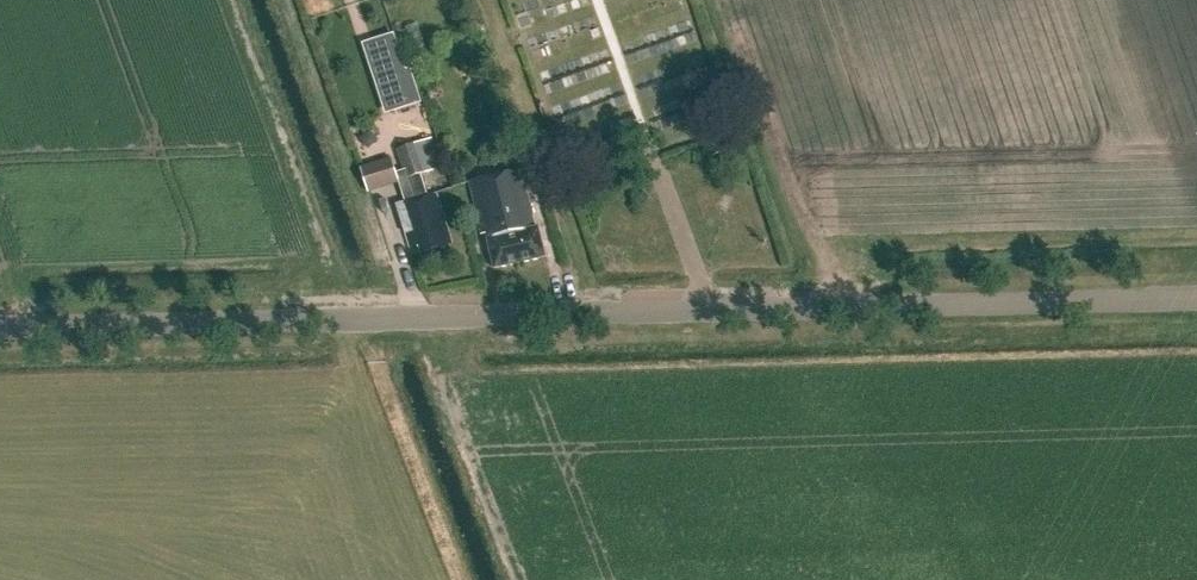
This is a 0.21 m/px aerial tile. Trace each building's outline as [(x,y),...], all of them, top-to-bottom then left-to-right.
[(394,34),(371,41),(394,111),(417,104),(394,34)] [(397,150),(404,169),(396,172),(392,158),(361,168),(369,193),(400,183),(406,203),(397,206),(411,248),(419,245),(421,253),(452,244),(436,194),(429,196),(422,175),(439,170),(429,141),(417,145),(417,144),(397,150)] [(535,229),(521,171),(470,183),(482,236),(487,235),(495,270),(546,258),(539,228),(535,229)]
